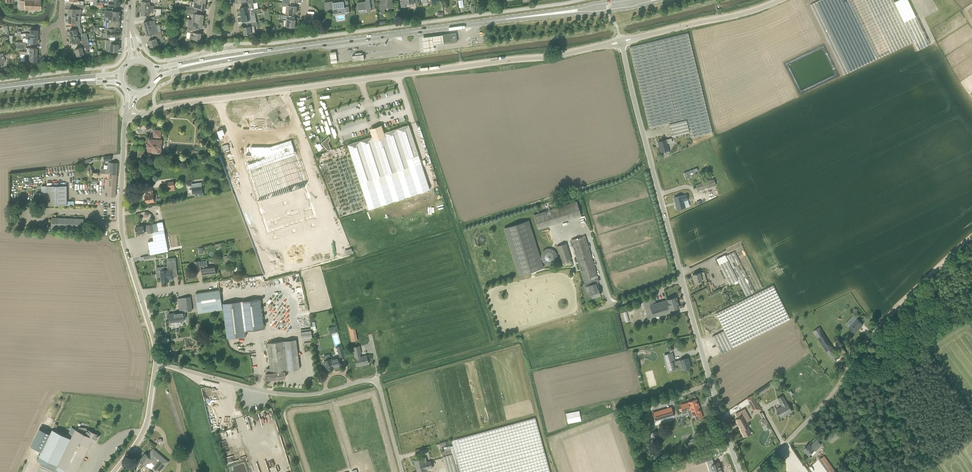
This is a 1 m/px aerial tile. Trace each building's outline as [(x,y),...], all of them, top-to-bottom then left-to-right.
[(39,0),(24,0),(24,9),(41,10),(41,0),(39,0)] [(339,13),(340,13),(350,11),(349,6),(347,6),(347,5),(349,4),(348,0),(344,1),(344,0),(339,0),(339,1),(329,3),(330,10),(334,9),(338,9),(338,13),(339,13)] [(357,2),(358,10),(367,9),(367,11),(371,10),(371,9),(375,9),(374,0),(366,0),(366,2),(364,3),(364,1),(357,2)] [(392,0),(379,0),(380,14),(385,13),(385,8),(393,7),(392,0)] [(917,18),(908,0),(898,0),(894,2),(893,0),(820,0),(810,5),(844,75),(913,41),(918,50),(930,45),(917,18)] [(205,9),(206,3),(195,1),(194,7),(183,6),(183,8),(186,9),(186,10),(196,11),(196,7),(197,8),(201,9),(202,10),(202,9),(205,9)] [(249,6),(243,7),(242,7),(240,8),(241,14),(255,12),(259,12),(259,11),(259,9),(259,8),(257,2),(254,3),(248,4),(249,6)] [(285,15),(289,15),(289,13),(293,13),(293,14),(294,14),(294,13),(296,14),(297,7),(290,6),(289,6),(289,3),(282,2),(282,5),(282,6),(286,6),(285,15)] [(142,8),(142,11),(140,11),(140,16),(143,16),(144,15),(149,15),(150,11),(153,11),(154,8),(142,8)] [(201,13),(201,14),(197,13),(195,13),(196,11),(186,10),(186,13),(193,14),(192,20),(203,21),(204,14),(202,14),(201,13)] [(120,28),(120,21),(120,11),(113,11),(112,11),(112,12),(101,12),(100,19),(106,20),(109,20),(109,22),(108,28),(116,28),(120,28)] [(245,21),(245,23),(251,22),(256,22),(255,15),(255,12),(241,14),(242,21),(244,21),(245,21)] [(289,15),(285,15),(281,14),(280,19),(286,20),(285,26),(286,26),(295,27),(296,19),(289,19),(289,15)] [(69,19),(69,22),(74,22),(74,25),(80,25),(80,22),(81,18),(81,16),(69,15),(69,16),(69,19)] [(147,21),(146,21),(144,22),(146,29),(157,25),(155,20),(161,18),(160,15),(155,16),(152,17),(152,19),(151,20),(147,21)] [(187,28),(198,30),(199,28),(200,28),(202,28),(203,21),(192,20),(191,26),(188,25),(188,28),(187,28)] [(252,26),(243,27),(244,34),(251,33),(255,32),(254,26),(258,25),(257,21),(257,22),(256,22),(251,22),(252,26)] [(80,25),(74,25),(74,29),(70,31),(71,33),(70,33),(71,37),(72,36),(72,37),(83,34),(82,31),(83,31),(81,27),(80,27),(80,25)] [(156,33),(157,35),(162,34),(161,30),(158,31),(157,25),(146,29),(148,35),(150,35),(151,35),(151,34),(156,33)] [(116,28),(108,28),(105,28),(104,32),(103,32),(103,37),(108,37),(108,36),(119,36),(120,31),(116,30),(116,28)] [(198,30),(187,28),(186,32),(190,32),(190,38),(186,38),(185,42),(185,43),(190,43),(191,39),(193,39),(197,40),(198,40),(200,40),(201,33),(198,32),(198,30)] [(443,33),(422,36),(423,50),(434,49),(433,43),(444,42),(443,33)] [(456,33),(441,35),(441,36),(442,36),(443,43),(446,43),(457,42),(456,33)] [(650,128),(669,124),(687,119),(690,132),(691,138),(712,133),(688,33),(630,47),(650,128)] [(82,44),(89,42),(88,39),(85,40),(84,37),(83,34),(72,37),(72,38),(71,38),(72,41),(73,41),(74,43),(82,41),(82,44)] [(156,38),(149,40),(151,47),(153,46),(153,47),(154,46),(158,45),(156,38)] [(111,47),(111,51),(119,51),(119,44),(114,44),(114,40),(107,40),(106,47),(111,47)] [(89,52),(88,49),(89,49),(90,47),(89,42),(82,44),(83,47),(82,47),(75,49),(76,52),(77,55),(77,56),(84,54),(89,52)] [(330,62),(337,61),(336,50),(329,51),(330,62)] [(364,57),(364,54),(362,54),(362,52),(355,53),(355,55),(352,56),(353,59),(353,61),(364,59),(364,57)] [(672,136),(690,132),(687,119),(669,124),(672,136)] [(369,210),(430,189),(409,125),(384,133),(383,129),(371,132),(372,136),(341,146),(332,149),(328,150),(323,152),(327,164),(351,156),(363,191),(369,210)] [(148,143),(148,146),(148,147),(149,147),(148,151),(160,152),(161,140),(159,140),(160,137),(161,130),(154,130),(153,137),(154,137),(154,140),(149,139),(149,144),(148,143)] [(330,139),(329,136),(321,143),(328,150),(332,149),(328,142),(330,139)] [(669,152),(669,150),(667,143),(673,142),(672,138),(666,139),(658,142),(661,152),(664,151),(665,153),(666,154),(668,154),(669,152)] [(247,156),(254,156),(256,161),(246,164),(268,232),(316,216),(291,140),(285,142),(285,141),(282,142),(283,143),(270,147),(246,147),(247,156)] [(117,174),(118,163),(108,162),(108,169),(101,168),(100,173),(105,173),(110,174),(117,174)] [(696,175),(695,172),(688,174),(698,170),(697,168),(694,169),(684,173),(686,179),(696,175)] [(115,197),(117,174),(110,174),(109,179),(106,179),(105,192),(108,192),(111,192),(111,196),(115,197)] [(709,187),(707,181),(696,185),(698,191),(709,187)] [(202,182),(192,184),(193,194),(195,193),(195,196),(203,195),(202,182)] [(67,185),(47,186),(47,205),(67,205),(67,185)] [(146,201),(146,202),(155,201),(153,193),(153,190),(149,191),(149,194),(145,195),(146,198),(145,198),(145,202),(146,201)] [(674,198),(677,209),(685,207),(683,201),(688,199),(687,195),(682,196),(674,198)] [(537,227),(580,217),(577,202),(533,212),(537,227)] [(83,229),(84,219),(52,218),(52,228),(83,229)] [(529,220),(504,228),(519,276),(544,268),(529,220)] [(155,253),(168,251),(163,221),(157,222),(157,223),(159,231),(152,232),(154,240),(148,241),(151,254),(155,253)] [(148,233),(152,232),(159,231),(157,223),(152,224),(147,225),(144,226),(144,225),(135,227),(137,234),(145,232),(145,231),(148,231),(148,233)] [(585,235),(571,240),(584,283),(594,280),(597,279),(598,278),(585,235)] [(566,243),(557,246),(562,262),(571,259),(566,243)] [(735,251),(726,256),(728,260),(738,280),(746,296),(755,292),(735,251)] [(200,268),(201,268),(202,275),(216,274),(215,266),(208,266),(207,260),(199,261),(194,261),(195,270),(200,269),(200,268)] [(728,260),(719,265),(729,284),(738,280),(728,260)] [(177,271),(176,261),(167,262),(168,269),(156,271),(157,277),(161,277),(161,282),(168,281),(167,280),(174,279),(173,271),(177,271)] [(700,272),(693,274),(695,282),(702,280),(706,279),(704,272),(700,273),(700,272)] [(585,286),(587,292),(590,291),(592,297),(600,295),(598,289),(599,288),(598,283),(598,282),(597,279),(594,280),(584,283),(586,286),(585,286)] [(773,285),(716,313),(724,330),(733,348),(790,319),(773,285)] [(220,290),(219,290),(196,293),(198,309),(222,306),(220,290)] [(168,318),(169,318),(170,326),(177,325),(176,321),(185,320),(184,312),(193,310),(190,296),(178,298),(180,312),(168,314),(167,314),(167,315),(167,318),(168,318)] [(656,303),(654,297),(643,300),(648,319),(671,313),(670,310),(679,307),(676,297),(667,299),(667,300),(656,303)] [(242,301),(246,332),(265,329),(261,299),(242,301)] [(223,303),(227,338),(246,336),(246,332),(242,301),(223,303)] [(849,327),(855,333),(863,324),(857,318),(849,327)] [(348,324),(352,341),(357,340),(353,323),(348,324)] [(330,334),(338,331),(337,325),(328,327),(330,334)] [(813,331),(833,361),(840,357),(820,327),(813,331)] [(311,330),(300,330),(301,338),(311,338),(311,330)] [(721,353),(733,348),(724,330),(712,336),(721,353)] [(284,341),(272,342),(267,343),(270,368),(267,368),(265,372),(266,373),(264,380),(267,379),(268,379),(270,380),(271,380),(272,380),(274,380),(275,380),(285,379),(285,377),(286,377),(285,371),(300,369),(298,354),(286,355),(284,341)] [(367,355),(361,356),(360,353),(361,353),(360,346),(353,347),(355,358),(357,366),(362,365),(361,364),(368,363),(368,364),(369,363),(367,355)] [(331,358),(324,360),(325,361),(324,362),(325,365),(326,365),(327,370),(334,368),(334,367),(341,365),(338,357),(332,359),(331,358)] [(671,362),(671,363),(666,364),(667,369),(672,367),(672,368),(676,367),(675,365),(681,363),(683,370),(691,368),(688,357),(680,360),(674,361),(671,362)] [(774,382),(757,394),(758,396),(771,387),(771,389),(776,385),(774,382)] [(776,409),(781,417),(792,411),(787,403),(787,404),(783,396),(778,398),(782,406),(776,409)] [(688,409),(690,416),(695,415),(697,419),(703,417),(701,412),(697,399),(689,402),(681,404),(682,411),(688,409)] [(761,409),(756,400),(751,403),(756,412),(760,409),(761,410),(761,409)] [(674,417),(671,407),(654,412),(656,422),(674,417)] [(751,433),(748,427),(749,426),(743,415),(747,413),(745,408),(736,414),(738,417),(736,419),(742,430),(741,430),(745,437),(751,433)] [(568,423),(581,420),(579,411),(566,413),(568,423)] [(635,414),(624,418),(627,428),(638,424),(635,414)] [(535,417),(452,440),(454,448),(461,471),(550,471),(535,417)] [(100,436),(87,429),(84,433),(76,429),(71,438),(53,429),(39,456),(48,460),(46,464),(56,469),(58,465),(67,470),(65,471),(77,471),(92,441),(96,443),(100,436)] [(832,442),(839,436),(835,431),(828,437),(832,442)] [(805,448),(804,449),(810,455),(815,450),(816,450),(822,444),(817,439),(811,446),(809,444),(806,446),(804,448),(805,448)] [(454,448),(442,451),(443,456),(447,471),(461,471),(454,448)] [(153,449),(148,455),(145,454),(140,460),(145,465),(147,463),(148,463),(150,463),(151,462),(155,465),(153,467),(158,471),(160,471),(168,462),(153,449)] [(696,464),(711,459),(709,453),(694,458),(696,464)] [(834,470),(824,456),(819,459),(828,471),(831,471),(834,470)] [(424,464),(424,463),(423,458),(415,460),(418,471),(426,469),(432,467),(431,461),(427,462),(427,463),(424,464)] [(712,461),(708,463),(711,471),(722,471),(721,470),(720,470),(718,463),(713,464),(712,461)]
